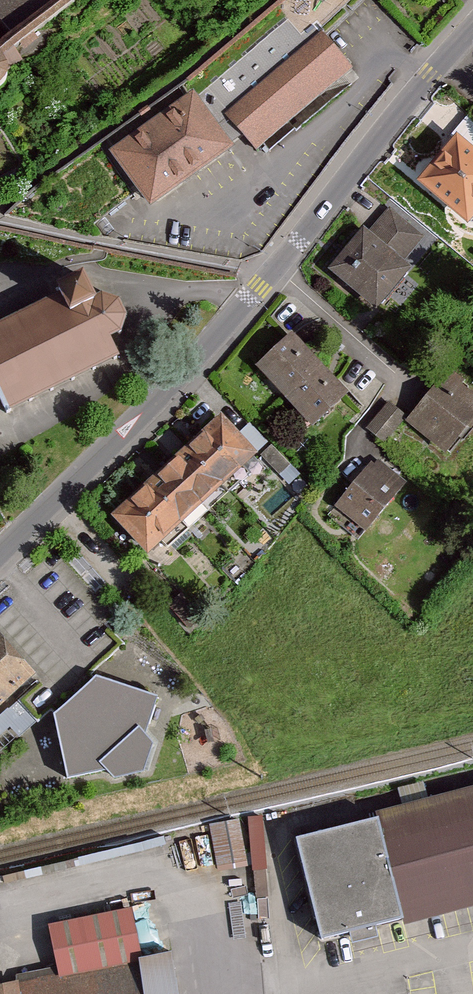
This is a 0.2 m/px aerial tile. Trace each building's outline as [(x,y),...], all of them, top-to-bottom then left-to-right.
[(11,41),(0,47),(0,66),(2,64),(23,51),(82,0),(59,0),(11,41)] [(11,41),(59,0),(0,0),(0,27),(11,41)] [(327,31),(228,110),(261,152),(360,74),(327,31)] [(0,66),(0,95),(8,84),(7,74),(2,64),(0,66)] [(240,151),(201,96),(119,155),(157,209),(240,151)] [(470,225),(472,222),(472,147),(463,139),(423,186),(470,225)] [(425,240),(389,211),(372,233),(367,230),(333,272),(382,312),(416,269),(407,262),(425,240)] [(133,336),(140,320),(131,303),(112,298),(101,304),(88,279),(62,293),(67,302),(0,337),(0,376),(22,417),(132,360),(122,341),(133,336)] [(258,371),(318,432),(353,398),(292,337),(258,371)] [(453,379),(412,427),(452,460),(472,435),(472,395),(453,379)] [(369,431),(386,445),(407,420),(390,406),(369,431)] [(113,524),(149,561),(258,458),(222,420),(113,524)] [(404,484),(373,460),(338,503),(369,528),(404,484)] [(1,627),(0,628),(0,719),(47,675),(1,627)] [(154,734),(166,700),(106,677),(62,717),(74,778),(115,773),(124,782),(152,774),(163,745),(154,734)] [(472,911),(472,791),(381,816),(382,823),(309,843),(335,938),(363,931),(411,918),(413,927),(472,911)] [(254,843),(266,842),(264,813),(252,813),(254,843)] [(0,986),(0,993),(185,993),(177,951),(145,957),(137,912),(49,927),(58,976),(0,986)]
